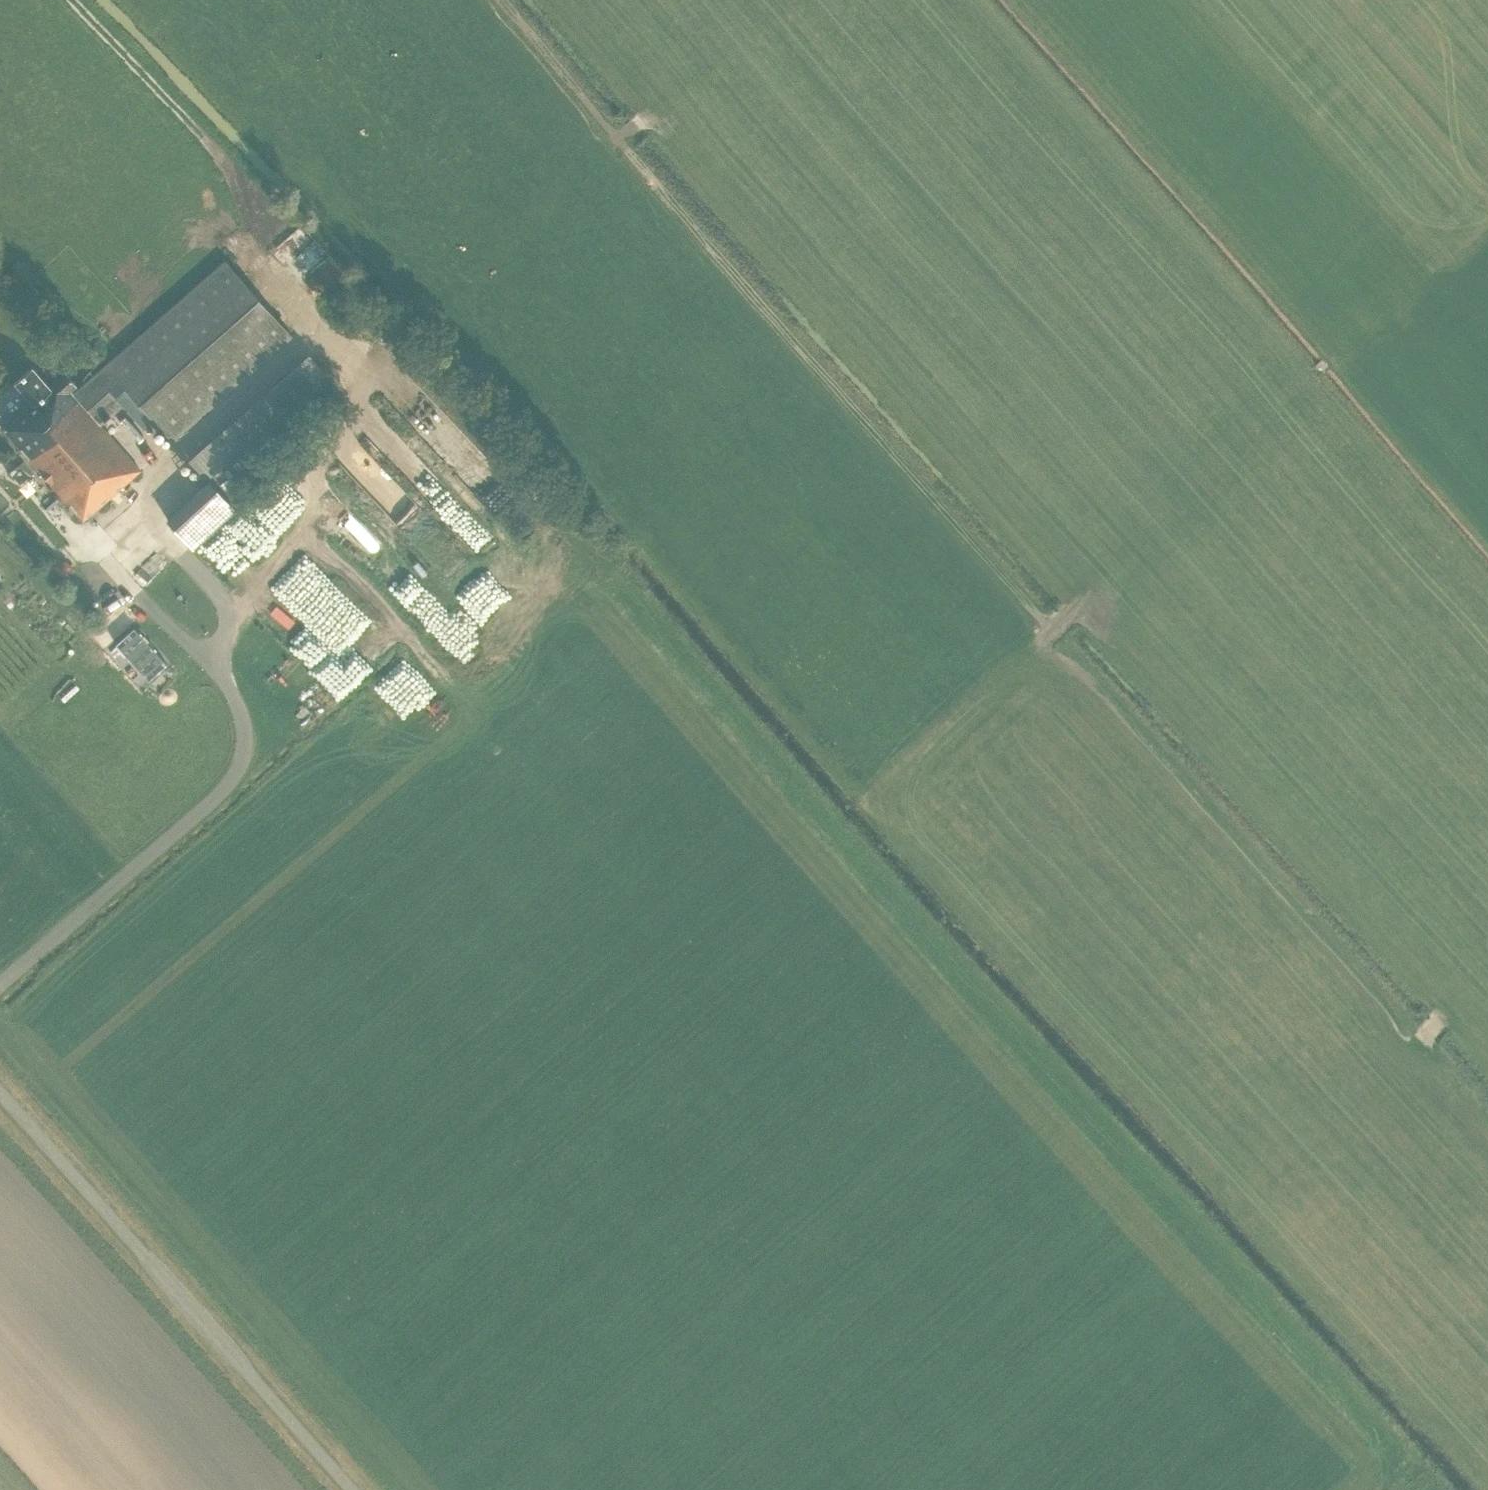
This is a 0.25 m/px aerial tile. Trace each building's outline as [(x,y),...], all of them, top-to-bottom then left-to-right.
[(267,252),(297,283),(327,256),(297,224),(267,252)] [(225,260),(71,395),(99,425),(122,406),(142,427),(153,417),(171,438),(290,334),(225,260)] [(208,479),(328,374),(309,353),(189,457),(208,479)] [(99,425),(71,395),(70,392),(76,386),(65,373),(49,387),(31,366),(14,381),(34,404),(16,419),(10,412),(0,421),(0,425),(83,520),(140,470),(99,425)] [(233,512),(208,487),(168,526),(193,551),(233,512)] [(59,561),(54,567),(62,576),(71,567),(65,562),(59,561)] [(166,664),(134,630),(116,646),(149,680),(166,664)]
